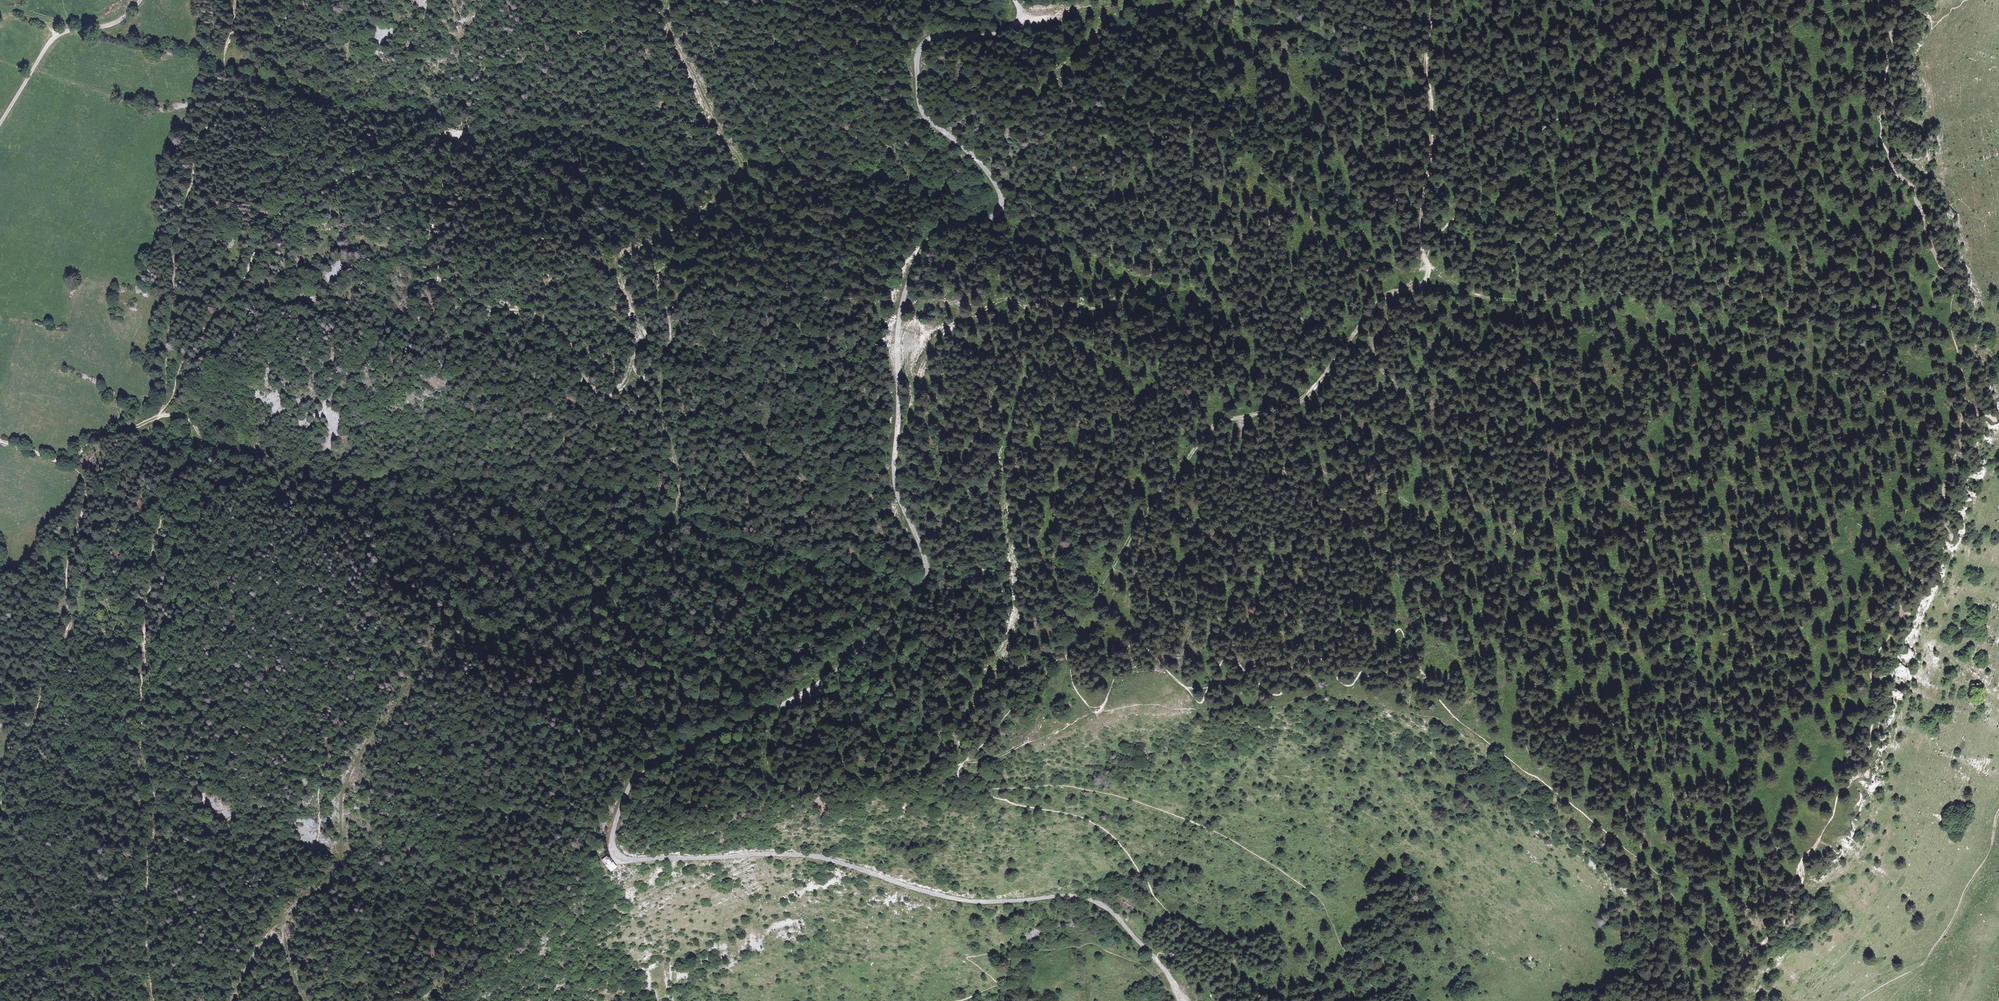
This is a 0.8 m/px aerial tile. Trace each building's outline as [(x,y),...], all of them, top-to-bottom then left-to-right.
[(614,869),(616,867),(616,868),(617,867),(613,863),(608,868),(612,872),(612,871),(614,869)]
